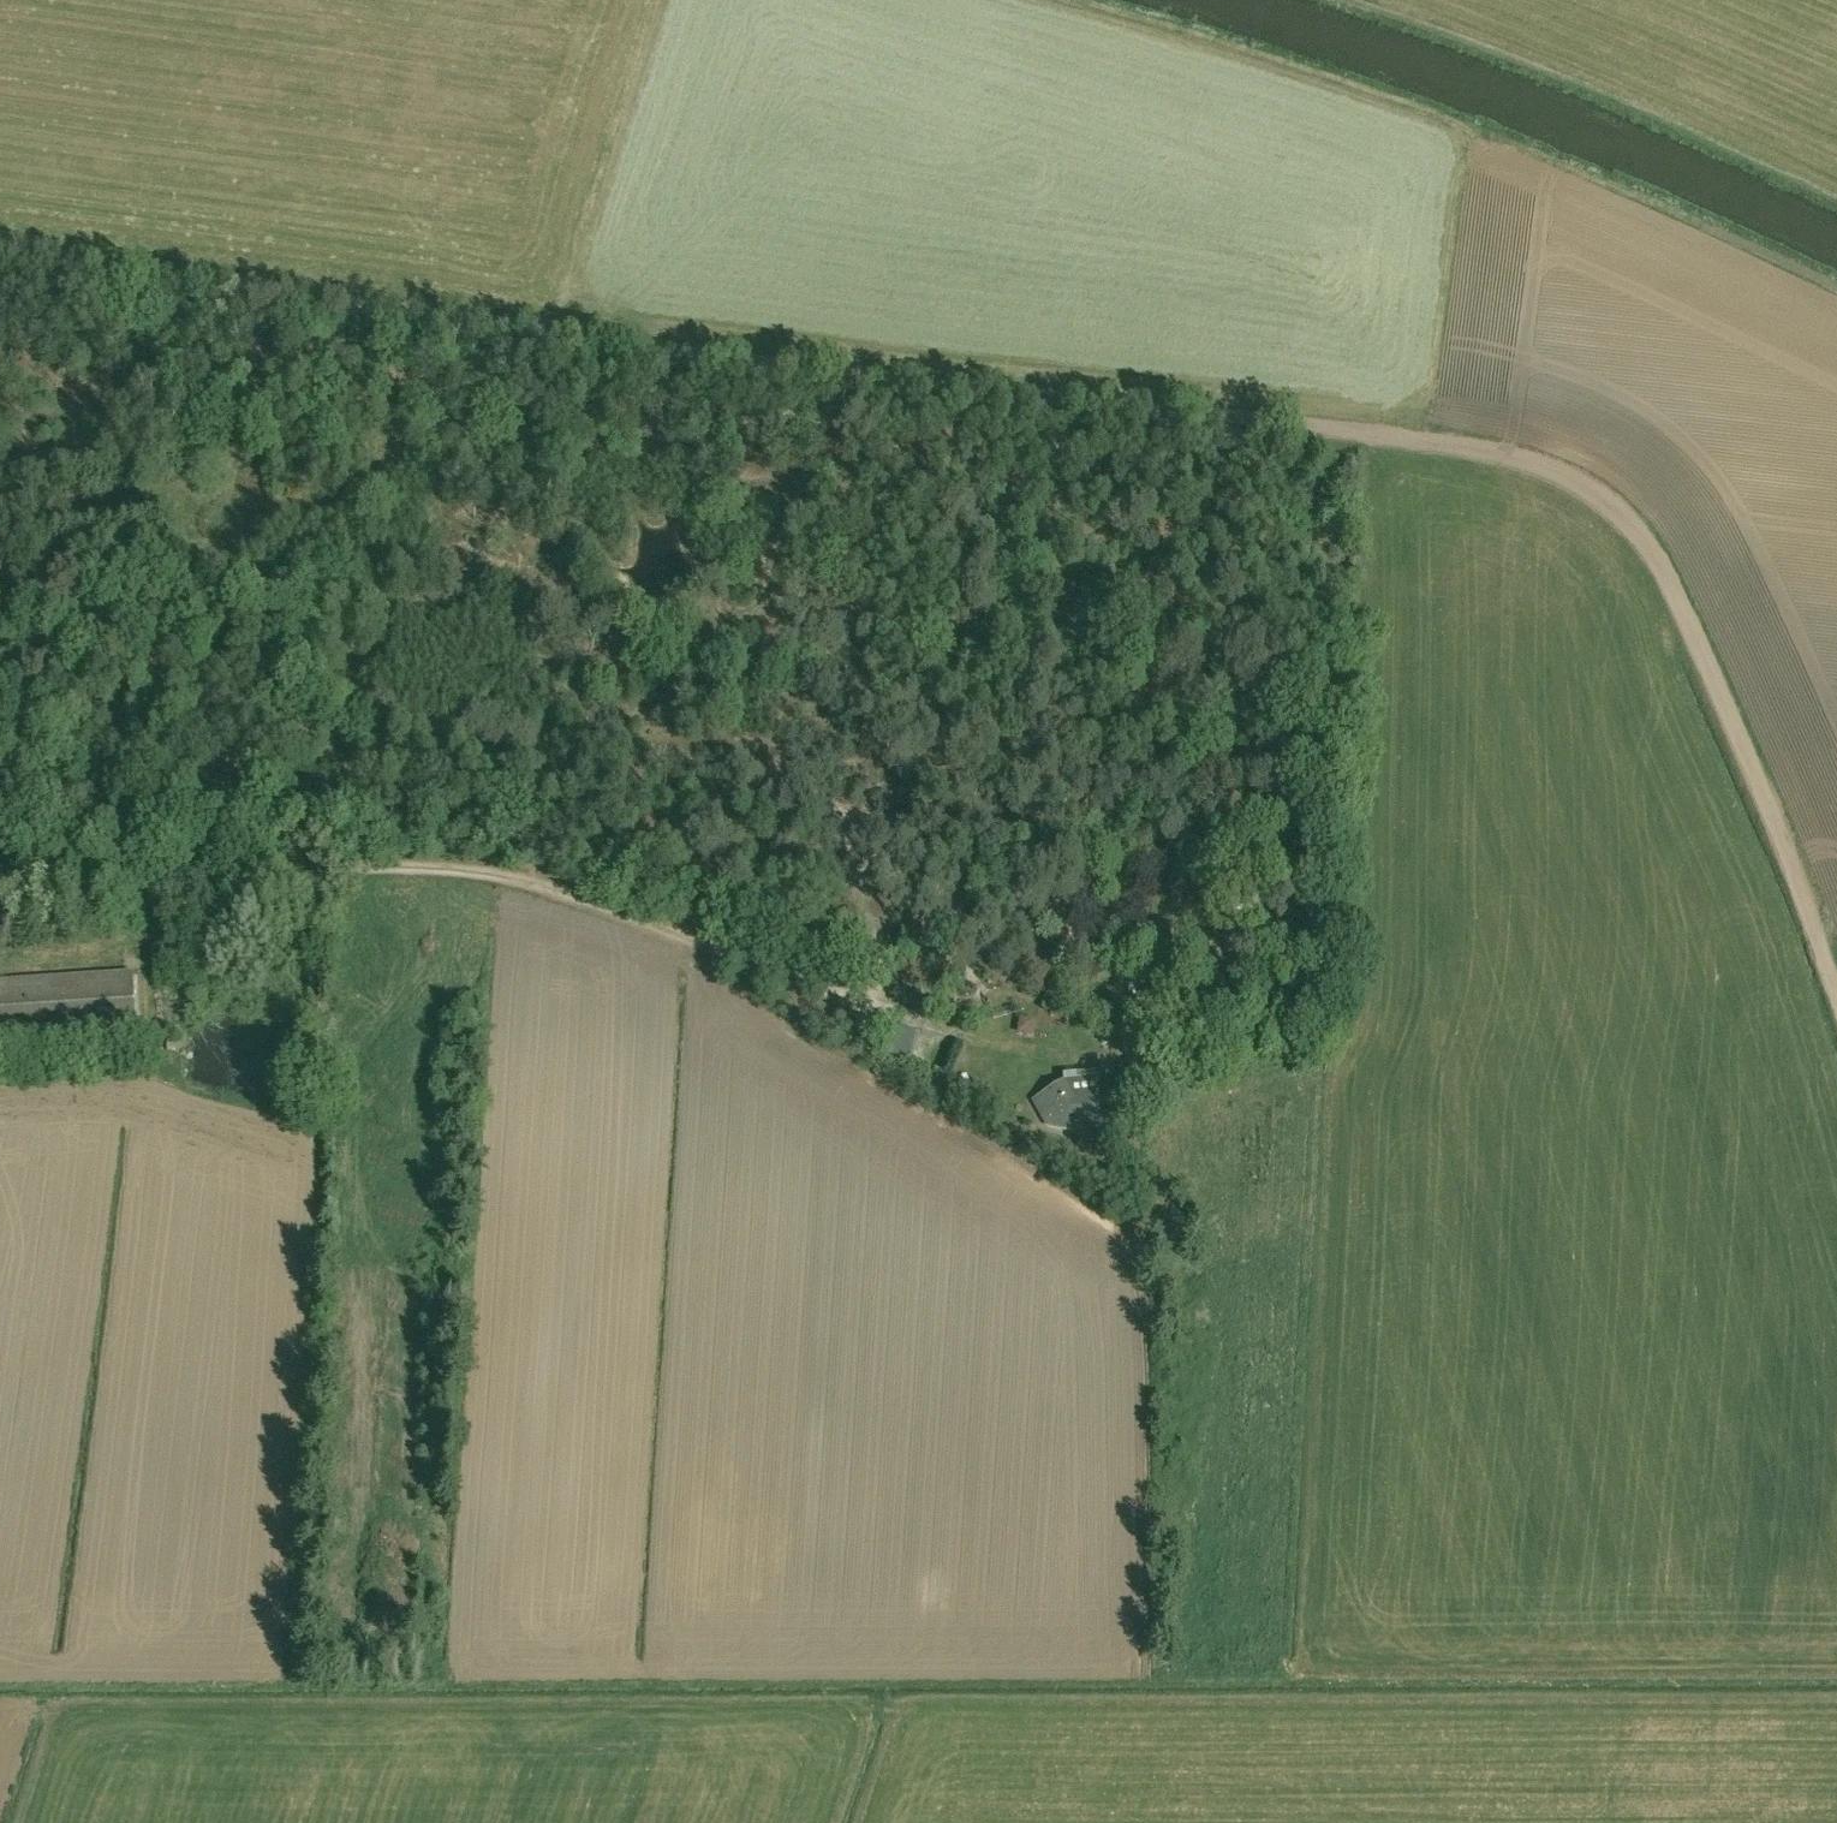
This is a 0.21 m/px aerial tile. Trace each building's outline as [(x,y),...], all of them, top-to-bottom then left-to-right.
[(132,974),(0,983),(0,1042),(136,1032),(132,974)] [(1068,1082),(1062,1085),(1036,1101),(1047,1118),(1043,1121),(1045,1125),(1063,1115),(1065,1130),(1091,1127),(1091,1128),(1106,1126),(1100,1077),(1082,1079),(1082,1073),(1067,1075),(1068,1082)]
